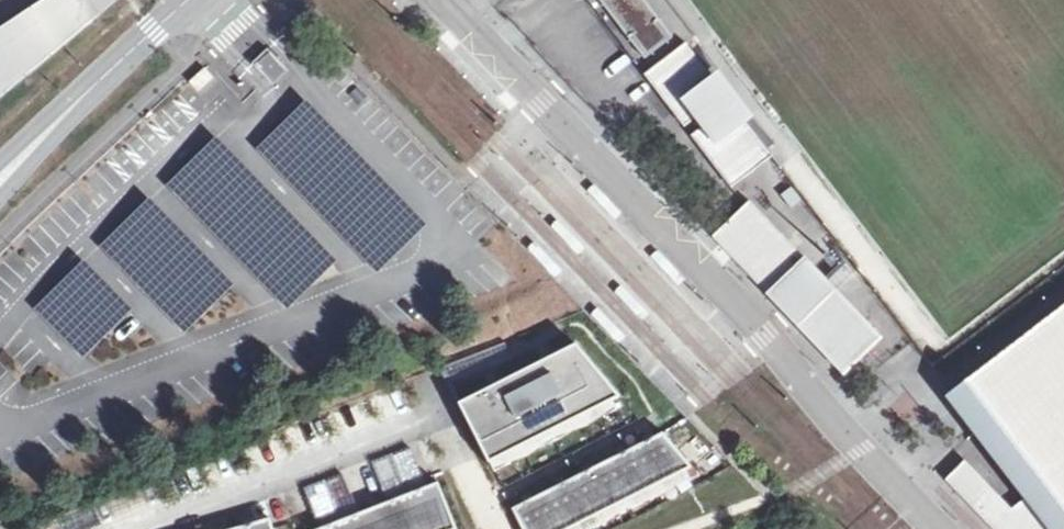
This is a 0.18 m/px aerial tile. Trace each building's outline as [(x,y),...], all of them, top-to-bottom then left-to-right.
[(0,26),(0,94),(111,0),(39,0),(0,26)] [(653,0),(593,0),(641,63),(679,34),(653,0)] [(685,44),(645,75),(685,127),(725,95),(685,44)] [(286,69),(267,49),(251,64),(272,83),(286,69)] [(206,66),(187,80),(200,96),(218,81),(206,66)] [(338,67),(329,76),(335,81),(345,73),(338,67)] [(312,100),(261,148),(382,275),(433,227),(312,100)] [(771,157),(732,105),(691,136),(731,188),(771,157)] [(221,137),(171,185),(292,309),(342,261),(221,137)] [(601,188),(594,194),(619,222),(625,216),(601,188)] [(157,197),(105,244),(188,334),(239,286),(157,197)] [(750,201),(713,236),(723,247),(730,242),(742,255),(736,261),(844,372),(868,350),(859,339),(871,327),(836,290),(823,303),(812,292),(825,279),(750,201)] [(562,222),(557,227),(580,252),(585,247),(562,222)] [(538,240),(530,247),(558,277),(566,270),(538,240)] [(90,257),(38,307),(88,358),(140,308),(90,257)] [(650,311),(625,287),(619,293),(643,317),(650,311)] [(964,461),(946,479),(994,528),(1063,528),(1063,306),(947,396),(1025,498),(1012,509),(964,461)] [(505,343),(442,368),(447,378),(510,353),(505,343)] [(576,343),(459,403),(473,430),(490,463),(620,396),(576,343)] [(513,509),(523,528),(570,528),(692,467),(663,432),(652,438),(623,453),(590,469),(555,487),(522,504),(513,509)] [(401,452),(393,456),(405,487),(423,480),(411,448),(401,452)] [(384,459),(374,463),(387,494),(403,488),(405,487),(393,456),(384,459)] [(334,479),(325,482),(337,513),(339,513),(356,506),(343,475),(334,479)] [(405,487),(403,488),(406,495),(426,487),(423,480),(405,487)] [(316,486),(307,489),(319,520),(337,513),(325,482),(316,486)] [(406,495),(419,528),(457,528),(439,482),(426,487),(406,495)] [(155,484),(142,489),(148,504),(161,499),(155,484)] [(403,488),(387,494),(390,502),(406,495),(403,488)] [(374,508),(382,528),(419,528),(406,495),(390,502),(374,508)] [(109,502),(96,507),(102,522),(114,517),(109,502)] [(356,506),(339,513),(342,520),(359,514),(356,506)] [(346,528),(382,528),(374,508),(359,514),(342,520),(346,528)] [(337,513),(319,520),(322,528),(342,520),(339,513),(337,513)] [(237,528),(274,528),(271,518),(254,523),(237,528)] [(319,528),(346,528),(342,520),(322,528),(319,528)]
